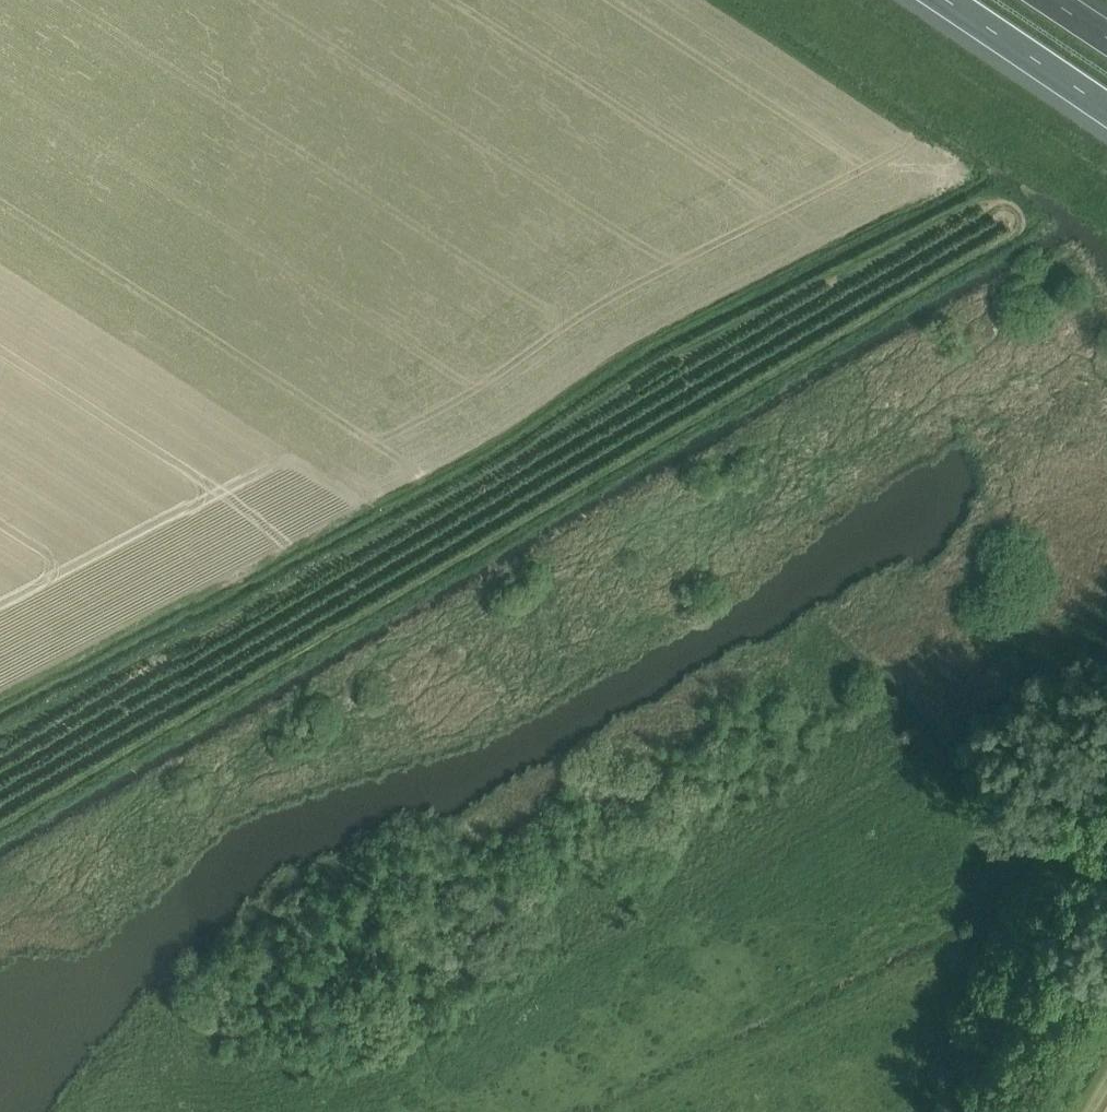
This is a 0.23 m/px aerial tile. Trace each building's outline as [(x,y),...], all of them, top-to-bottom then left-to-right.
[(1000,17),(1007,6),(998,0),(974,0),(1000,17)]
